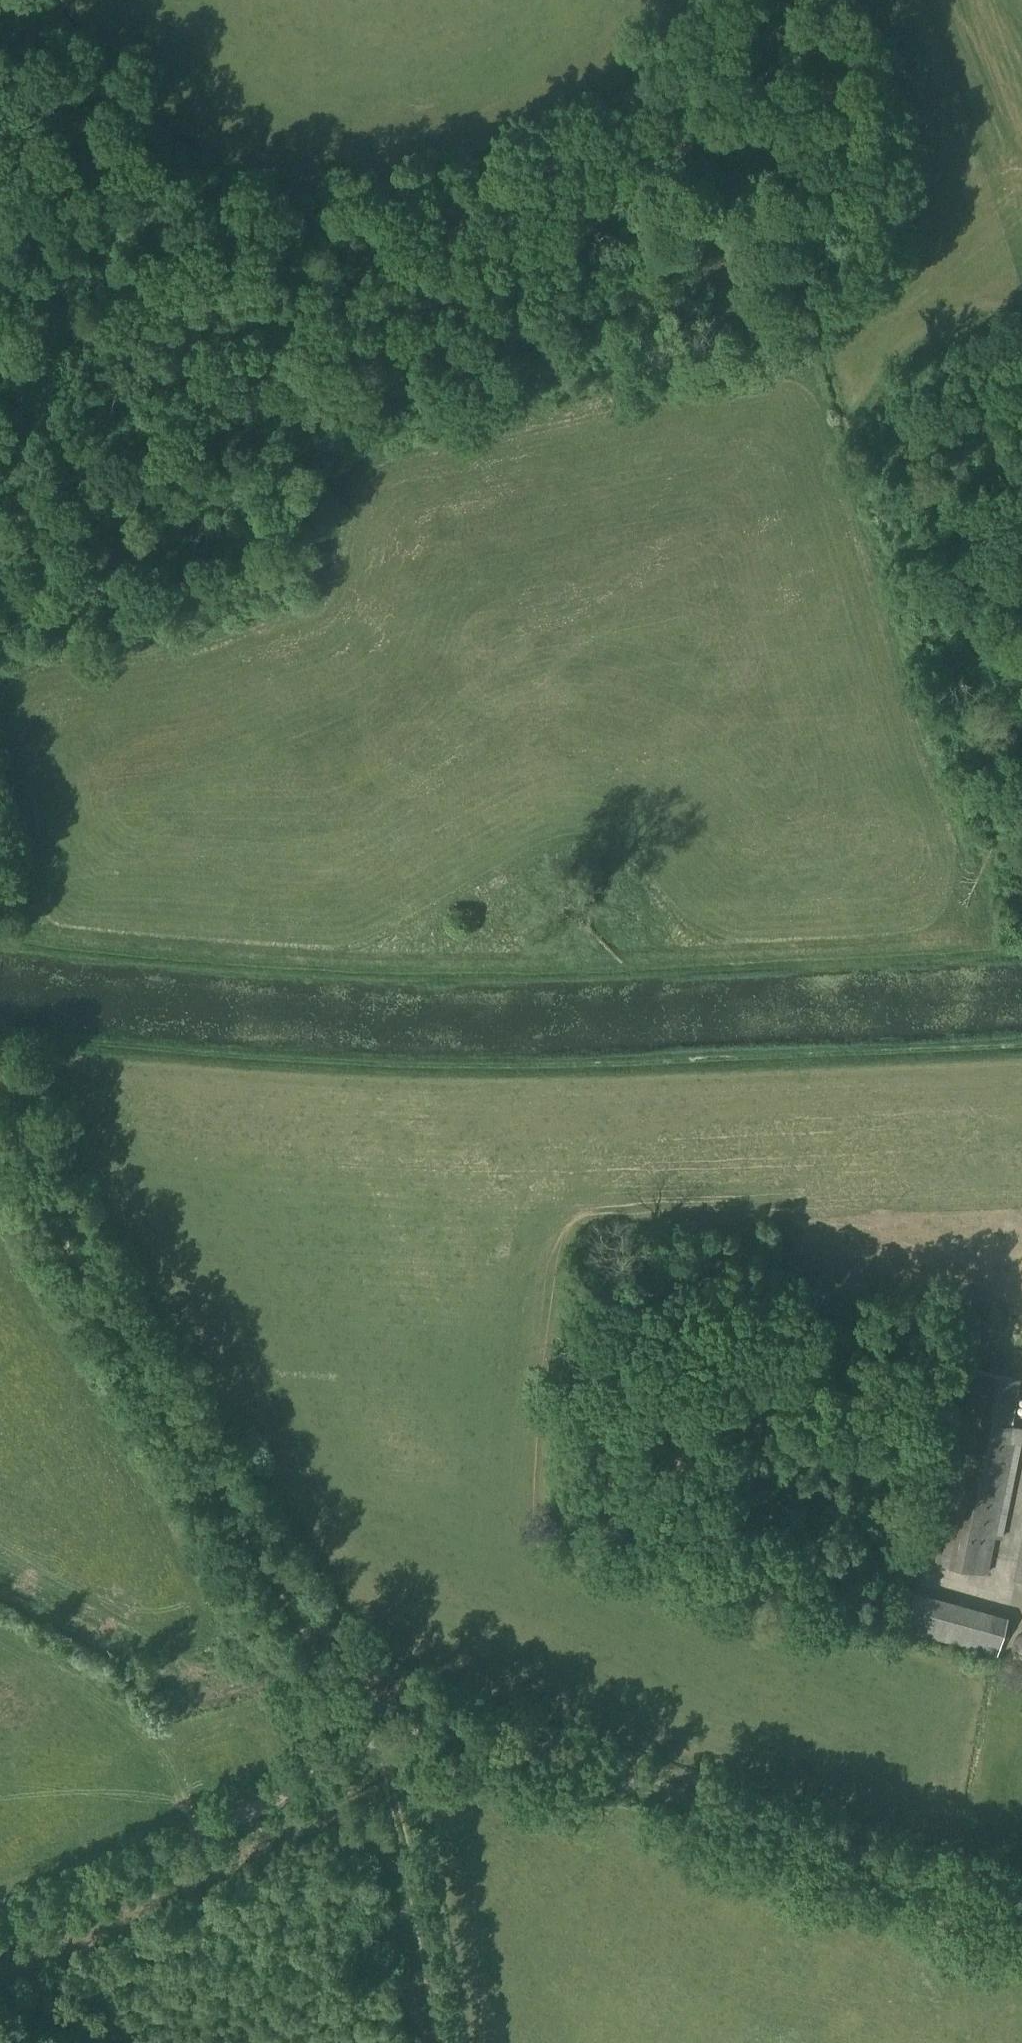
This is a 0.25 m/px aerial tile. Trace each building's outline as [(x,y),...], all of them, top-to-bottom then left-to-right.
[(1021,1439),(1021,1428),(1011,1425),(1020,1379),(972,1370),(933,1563),(987,1574),(995,1537),(1002,1539),(1021,1439)] [(1012,1579),(1021,1581),(1021,1532),(1012,1579)] [(996,1655),(1006,1617),(910,1590),(899,1628),(996,1655)]
